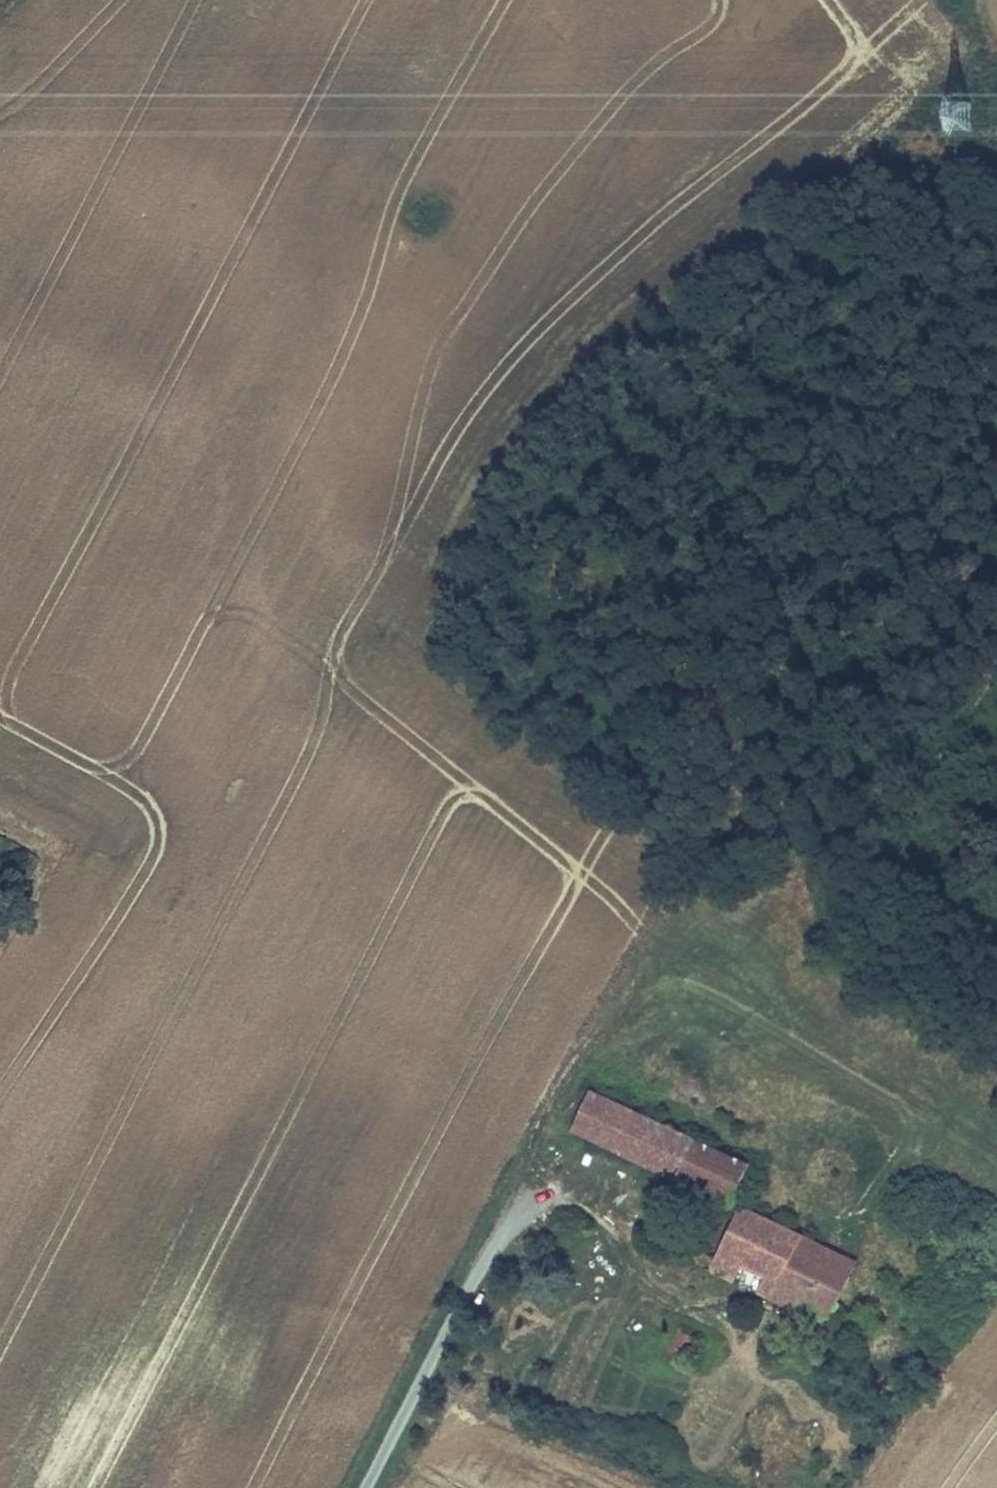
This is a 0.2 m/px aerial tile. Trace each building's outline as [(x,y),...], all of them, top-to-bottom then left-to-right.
[(974,102),(943,102),(943,132),(974,132),(974,102)] [(573,1131),(593,1141),(613,1099),(592,1090),(573,1131)] [(593,1141),(647,1166),(666,1124),(613,1099),(593,1141)] [(752,1164),(666,1124),(647,1166),(733,1206),(752,1164)] [(785,1306),(795,1285),(839,1306),(860,1261),(742,1205),(717,1258),(711,1271),(735,1282),(742,1269),(765,1279),(758,1293),(785,1306)] [(694,1263),(701,1266),(707,1253),(700,1250),(694,1263)] [(717,1258),(707,1253),(701,1266),(711,1271),(717,1258)] [(829,1326),(839,1306),(795,1285),(785,1306),(829,1326)] [(679,1372),(696,1339),(680,1330),(662,1363),(679,1372)]
